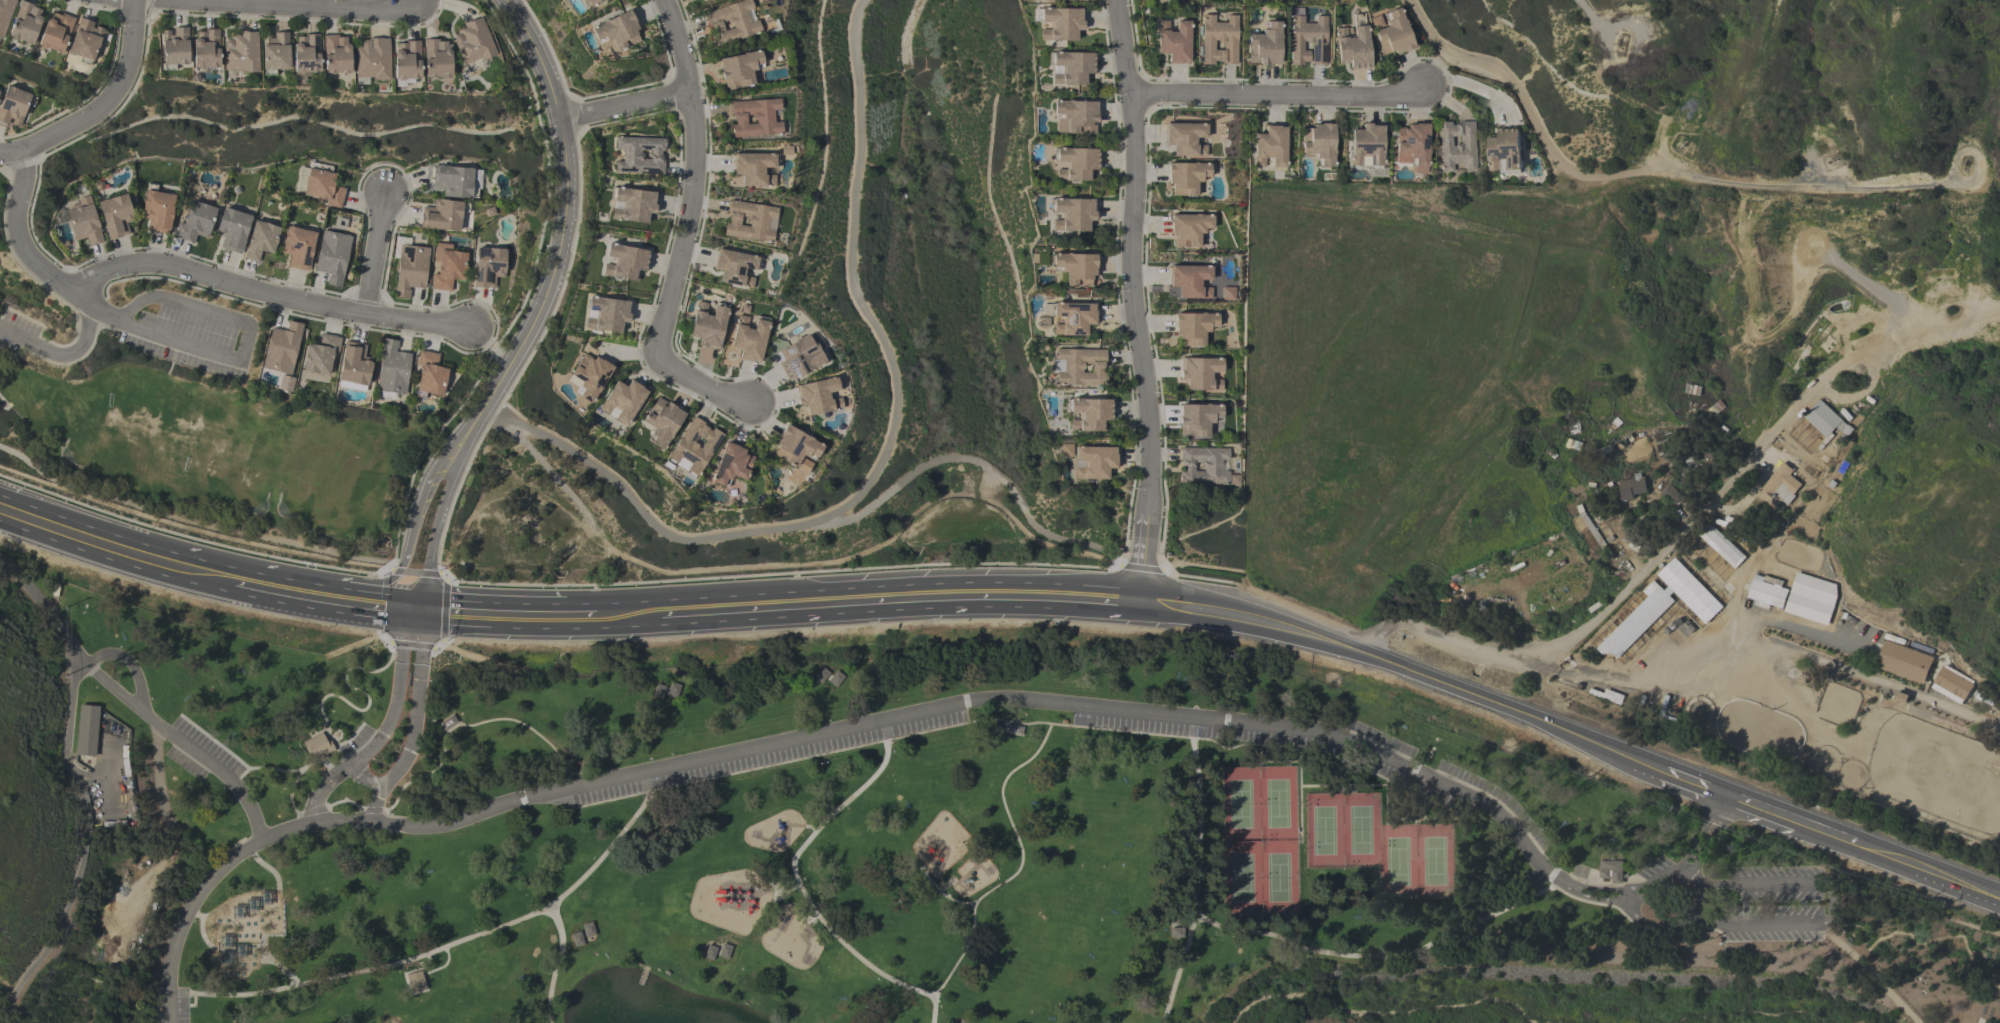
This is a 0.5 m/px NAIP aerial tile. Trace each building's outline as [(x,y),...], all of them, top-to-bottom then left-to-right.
[(718,49),(764,35),(754,0),(708,14),(718,49)] [(1081,43),(1081,11),(1044,10),(1044,25),(1052,25),(1052,43),(1081,43)] [(1412,51),(1399,10),(1380,16),(1385,30),(1373,34),(1381,61),(1412,51)] [(599,27),(609,57),(648,43),(637,13),(599,27)] [(1200,18),(1201,68),(1236,67),(1235,17),(1223,17),(1223,24),(1213,25),(1213,18),(1200,18)] [(490,18),(456,29),(469,67),(502,56),(490,18)] [(1323,69),(1323,20),(1288,20),(1289,69),(1323,69)] [(1168,66),(1189,66),(1189,24),(1173,24),(1157,24),(1157,57),(1168,57),(1168,66)] [(1263,37),(1247,37),(1247,67),(1280,67),(1280,24),(1263,24),(1263,37)] [(1365,28),(1351,30),(1352,39),(1344,40),(1343,31),(1333,32),(1337,72),(1370,69),(1365,28)] [(194,67),(193,29),(168,29),(168,67),(194,67)] [(199,69),(224,69),(224,31),(199,31),(199,69)] [(261,33),(229,33),(229,74),(261,74),(261,33)] [(268,72),(292,72),(292,35),(268,35),(268,72)] [(299,37),(299,75),(323,75),(323,37),(299,37)] [(354,75),(354,37),(327,37),(327,75),(354,75)] [(392,41),(358,41),(358,82),(392,82),(392,41)] [(428,41),(429,80),(457,80),(456,41),(428,41)] [(399,43),(399,81),(424,81),(424,43),(399,43)] [(723,60),(729,93),(758,88),(756,73),(767,71),(764,53),(723,60)] [(1089,87),(1089,78),(1095,78),(1095,55),(1055,55),(1055,87),(1089,87)] [(732,104),(734,140),(784,137),(784,118),(783,118),(783,101),(732,104)] [(1097,104),(1056,104),(1056,122),(1069,122),(1069,137),(1097,137),(1097,104)] [(1475,124),(1440,126),(1442,175),(1461,175),(1461,174),(1477,174),(1475,124)] [(1166,126),(1166,148),(1174,148),(1174,159),(1206,159),(1206,126),(1166,126)] [(1337,128),(1304,127),(1304,157),(1318,157),(1318,171),(1337,172),(1337,128)] [(1386,128),(1364,127),(1364,132),(1354,132),(1354,168),(1385,168),(1386,128)] [(1431,127),(1398,128),(1398,156),(1415,156),(1415,176),(1431,176),(1431,127)] [(1288,170),(1288,128),(1266,128),(1266,137),(1255,137),(1256,170),(1288,170)] [(1500,139),(1491,139),(1491,173),(1524,172),(1523,131),(1500,131),(1500,139)] [(669,140),(621,139),(621,152),(628,152),(628,163),(621,163),(620,175),(668,176),(669,140)] [(1098,151),(1058,151),(1058,169),(1059,169),(1059,183),(1091,183),(1091,173),(1098,173),(1098,151)] [(743,188),(776,188),(776,157),(735,157),(735,177),(743,177),(743,188)] [(1198,199),(1199,182),(1210,182),(1211,166),(1168,166),(1168,199),(1198,199)] [(445,199),(470,200),(471,171),(430,168),(428,189),(445,190),(445,199)] [(334,177),(308,171),(301,200),(338,208),(342,191),(331,189),(334,177)] [(629,223),(658,225),(661,193),(621,190),(620,203),(630,204),(629,223)] [(144,221),(152,222),(150,234),(171,237),(177,197),(148,193),(144,221)] [(129,225),(136,224),(131,197),(103,203),(110,242),(131,238),(129,225)] [(1093,234),(1093,201),(1055,201),(1055,216),(1064,216),(1064,234),(1093,234)] [(723,238),(772,246),(779,210),(729,202),(723,238)] [(419,210),(418,232),(459,234),(461,204),(435,203),(435,211),(419,210)] [(209,241),(217,211),(192,204),(185,228),(180,226),(176,240),(194,246),(197,237),(209,241)] [(221,250),(241,256),(251,219),(224,211),(216,237),(224,239),(221,250)] [(1214,233),(1214,217),(1172,217),(1172,249),(1205,250),(1205,232),(1214,233)] [(261,253),(273,256),(279,230),(254,223),(244,262),(258,265),(261,253)] [(315,235),(286,229),(280,257),(288,259),(286,269),(306,274),(315,235)] [(313,273),(327,276),(325,287),(339,290),(349,239),(321,233),(313,273)] [(619,278),(647,284),(653,252),(616,245),(613,259),(622,261),(619,278)] [(427,249),(398,247),(394,299),(407,300),(408,289),(424,291),(427,249)] [(450,293),(451,281),(464,283),(467,250),(434,247),(430,291),(450,293)] [(506,251),(476,250),(474,290),(494,291),(494,280),(505,280),(506,251)] [(720,284),(751,292),(759,259),(719,250),(713,272),(722,274),(720,284)] [(1055,256),(1055,275),(1061,275),(1061,289),(1096,289),(1097,256),(1055,256)] [(1172,268),(1171,290),(1181,290),(1180,301),(1214,302),(1215,269),(1172,268)] [(602,331),(628,334),(629,325),(634,325),(636,303),(595,298),(594,312),(604,313),(602,331)] [(691,340),(700,341),(699,353),(719,356),(725,309),(711,307),(711,306),(696,304),(691,340)] [(1088,327),(1096,327),(1096,305),(1055,305),(1055,321),(1065,321),(1065,327),(1055,327),(1055,338),(1088,338),(1088,327)] [(1177,315),(1177,349),(1207,349),(1207,333),(1221,333),(1221,316),(1177,315)] [(761,366),(770,324),(755,320),(754,322),(737,318),(731,350),(742,352),(740,361),(761,366)] [(263,371),(292,376),(301,326),(287,323),(285,333),(270,330),(263,371)] [(318,347),(307,346),(303,373),(332,378),(338,339),(320,336),(318,347)] [(1849,439),(1855,433),(1821,402),(1805,420),(1829,441),(1839,429),(1849,439)] [(1724,414),(1720,407),(1712,411),(1716,418),(1724,414)] [(1620,483),(1622,502),(1647,499),(1645,480),(1620,483)] [(1683,499),(1673,489),(1665,496),(1674,507),(1683,499)] [(666,690),(657,687),(654,696),(662,700),(666,690)] [(79,704),(74,756),(94,757),(99,706),(79,704)] [(442,734),(436,725),(452,714),(458,723),(442,734)] [(1005,723),(1022,726),(1020,735),(1003,732),(1005,723)] [(314,762),(300,742),(317,731),(321,737),(330,751),(314,762)] [(1600,864),(1624,864),(1624,885),(1600,885),(1600,864)] [(581,924),(585,937),(595,934),(591,921),(581,924)] [(574,949),(584,945),(580,932),(569,935),(574,949)] [(704,945),(716,949),(718,943),(728,947),(725,960),(714,957),(712,962),(699,958),(704,945)] [(405,975),(410,993),(425,990),(421,972),(405,975)]
